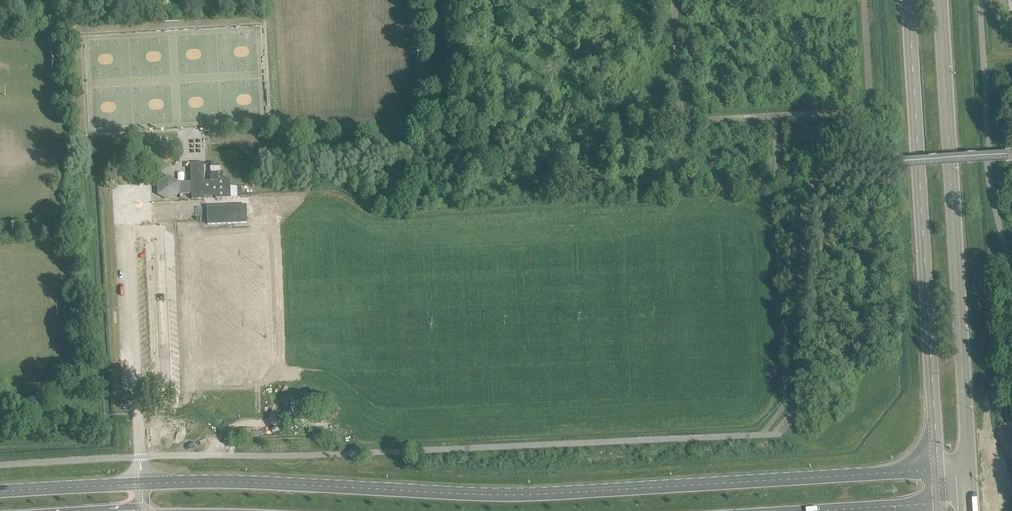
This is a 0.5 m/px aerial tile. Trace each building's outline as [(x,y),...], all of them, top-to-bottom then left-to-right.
[(230,198),(229,180),(214,180),(214,182),(203,183),(203,164),(190,164),(190,184),(182,185),(169,178),(159,184),(160,193),(170,199),(183,191),(191,191),(191,199),(204,199),(204,197),(215,196),(215,198),(230,198)] [(246,223),(246,207),(245,205),(206,207),(207,224),(246,223)]
